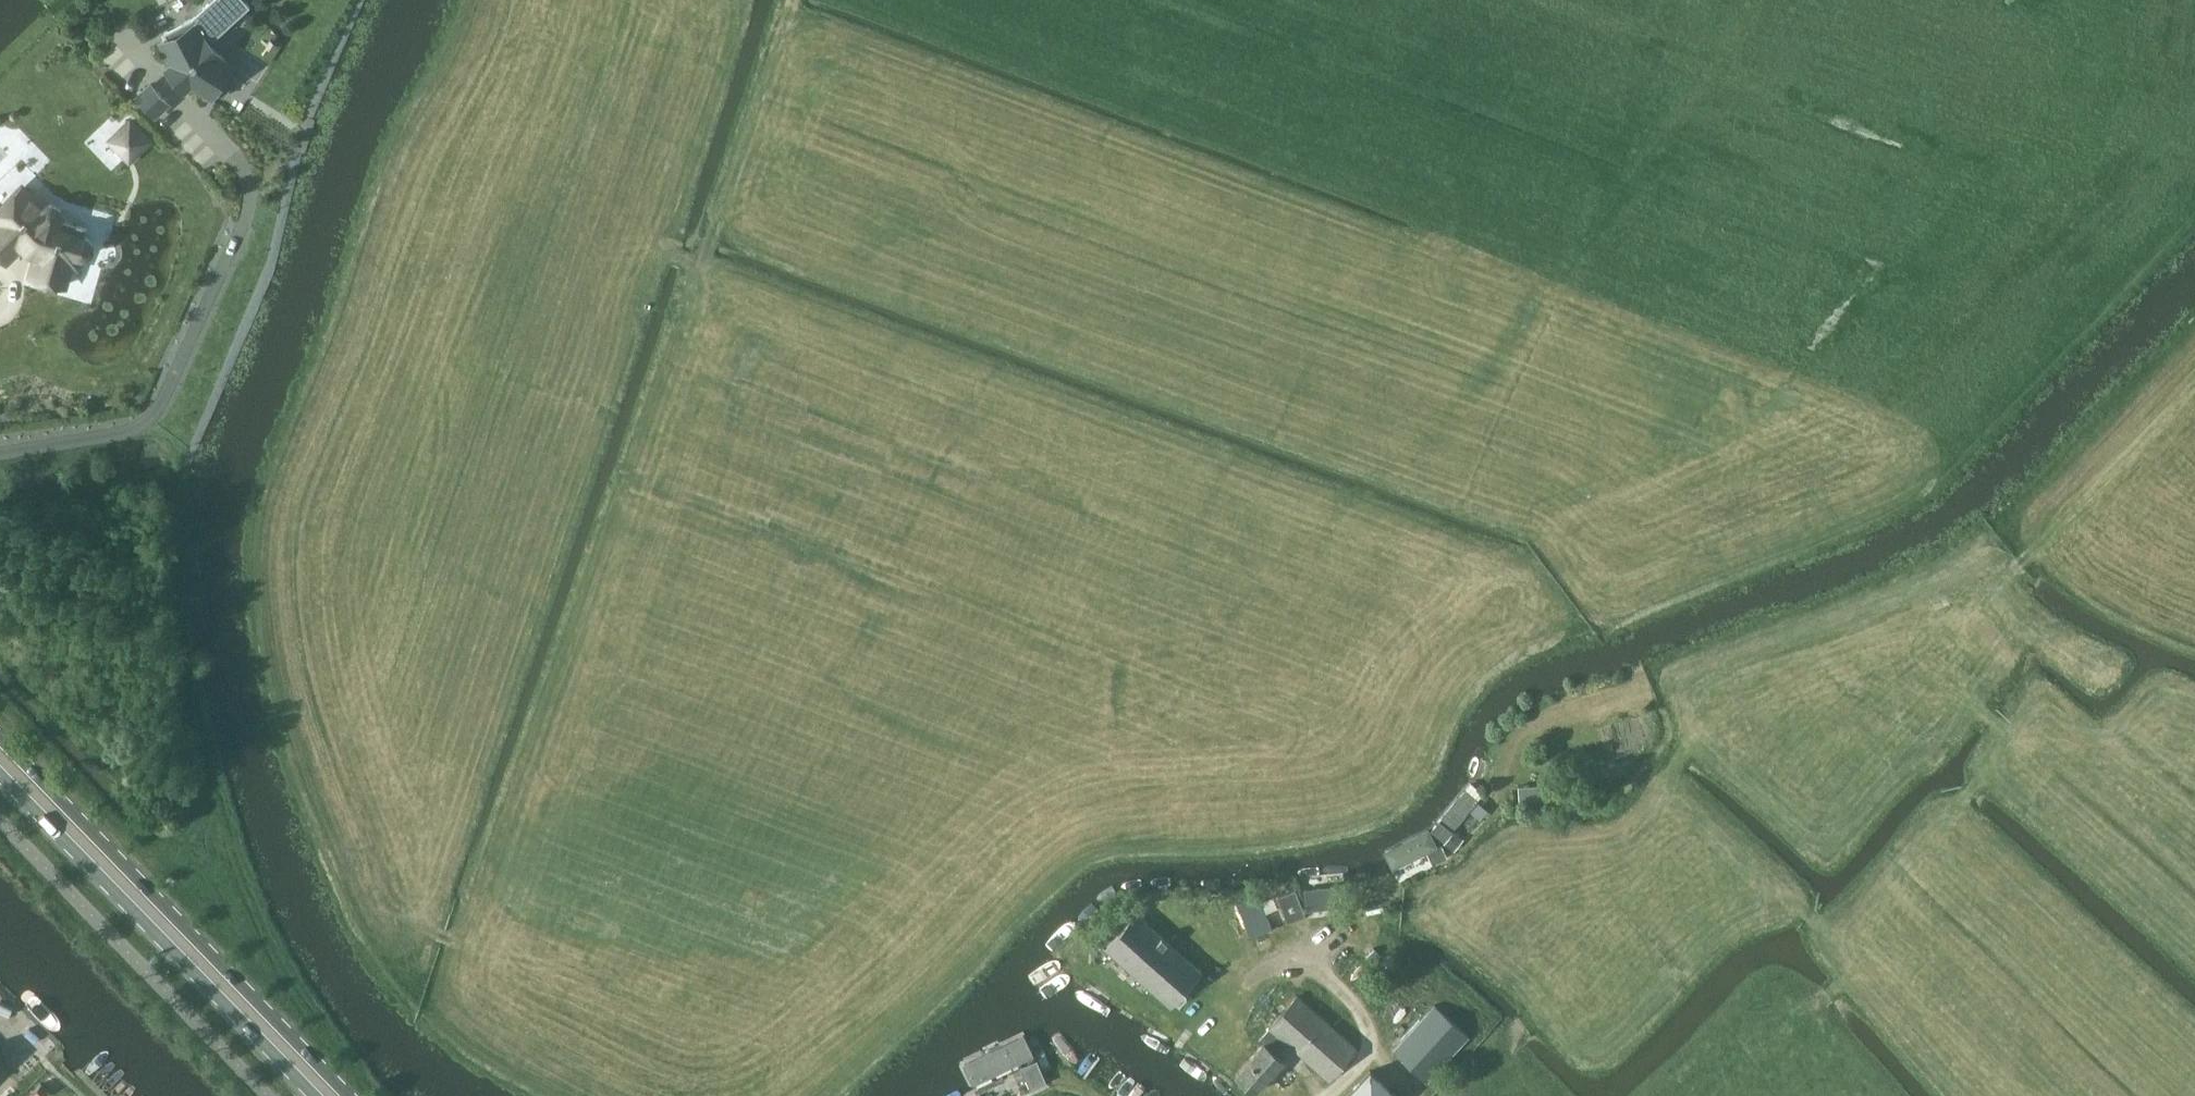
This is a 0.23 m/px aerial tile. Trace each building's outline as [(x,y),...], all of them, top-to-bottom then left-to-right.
[(224,96),(237,77),(227,71),(231,65),(220,57),(222,56),(210,43),(227,27),(250,6),(245,0),(211,0),(192,17),(164,32),(168,39),(162,42),(173,63),(167,69),(185,89),(191,83),(211,96),(215,90),(224,96)] [(137,95),(156,116),(169,104),(151,83),(137,95)] [(130,120),(110,139),(130,160),(150,140),(130,120)] [(45,229),(41,232),(31,221),(8,243),(46,283),(63,266),(68,271),(73,274),(79,276),(72,299),(104,308),(111,286),(117,288),(120,279),(121,279),(123,279),(125,279),(127,278),(129,277),(130,276),(131,274),(132,273),(133,271),(133,269),(133,267),(132,265),(132,263),(130,262),(129,261),(127,260),(126,259),(128,250),(122,248),(101,242),(102,240),(102,238),(102,236),(102,234),(101,232),(100,230),(99,229),(97,228),(96,227),(94,226),(92,226),(90,226),(88,227),(86,228),(84,230),(83,231),(63,211),(60,214),(56,216),(53,217),(51,220),(48,222),(46,225),(45,229)] [(1460,797),(1432,830),(1444,840),(1454,828),(1472,807),(1460,797)] [(1425,835),(1385,854),(1392,868),(1397,866),(1431,849),(1425,835)] [(1305,890),(1307,910),(1333,906),(1333,900),(1346,898),(1345,885),(1305,890)] [(1305,915),(1295,890),(1277,897),(1287,922),(1305,915)] [(1272,928),(1257,892),(1236,901),(1252,937),(1272,928)] [(1106,945),(1170,1003),(1201,968),(1136,910),(1106,945)] [(1377,952),(1373,948),(1366,955),(1370,959),(1377,952)] [(1329,1076),(1357,1044),(1298,993),(1270,1024),(1271,1024),(1260,1037),(1264,1041),(1237,1072),(1256,1089),(1284,1058),(1275,1049),(1285,1037),(1329,1076)] [(1393,1048),(1426,1079),(1470,1032),(1436,1003),(1393,1048)] [(1002,1053),(962,1071),(968,1085),(1008,1067),(1002,1053)] [(1047,1082),(1037,1059),(1020,1066),(1025,1078),(1026,1078),(1031,1089),(1047,1082)] [(1370,1071),(1346,1095),(1397,1095),(1370,1071)] [(40,1095),(42,1095),(49,1089),(41,1081),(33,1089),(40,1095)]
